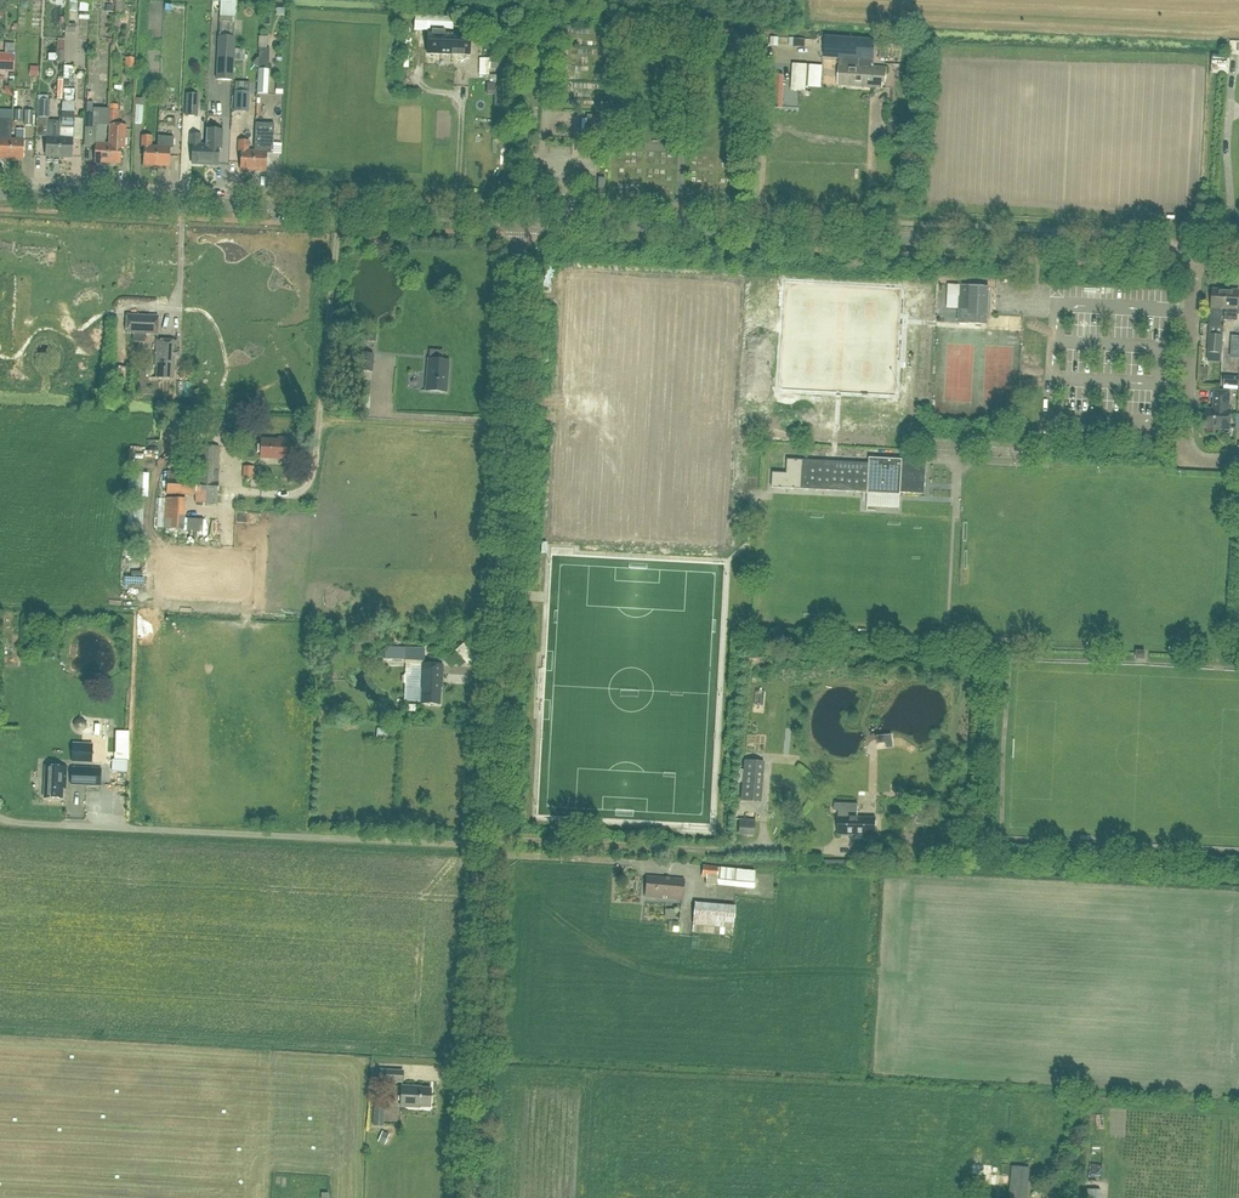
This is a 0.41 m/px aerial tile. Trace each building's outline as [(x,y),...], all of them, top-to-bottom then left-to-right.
[(114,16),(122,16),(123,0),(115,0),(114,16)] [(81,2),(81,13),(91,13),(91,2),(81,2)] [(469,56),(470,34),(452,33),(452,19),(415,17),(414,32),(428,32),(427,54),(469,56)] [(66,25),(66,33),(75,33),(75,25),(66,25)] [(742,36),(742,47),(755,48),(755,37),(742,36)] [(214,80),(229,80),(230,37),(214,37),(214,80)] [(859,75),(861,39),(826,37),(825,58),(839,58),(838,85),(871,88),(872,80),(865,79),(866,76),(859,75)] [(861,39),(859,75),(866,76),(865,79),(872,80),(871,88),(882,88),(883,83),(885,84),(887,68),(874,67),(874,68),(871,67),(872,61),(873,61),(874,42),(861,41),(861,39)] [(911,42),(877,40),(876,50),(911,52),(911,42)] [(65,51),(64,51),(64,41),(56,41),(55,51),(55,63),(65,63),(65,51)] [(258,49),(257,70),(267,70),(268,50),(258,49)] [(14,69),(14,54),(0,54),(0,68),(14,69)] [(126,58),(125,68),(133,68),(134,59),(126,58)] [(489,70),(508,70),(508,59),(489,58),(489,70)] [(75,67),(76,61),(66,61),(66,67),(64,67),(64,80),(68,80),(69,74),(71,74),(71,67),(75,67)] [(34,80),(35,65),(26,65),(25,80),(34,80)] [(814,76),(815,70),(799,67),(798,74),(814,76)] [(257,70),(256,94),(266,95),(267,70),(257,70)] [(63,81),(58,81),(57,100),(73,101),(73,93),(63,92),(63,81)] [(35,95),(34,87),(26,88),(26,95),(35,95)] [(142,124),(144,100),(135,99),(134,124),(142,124)] [(17,100),(17,110),(26,110),(26,100),(17,100)] [(37,118),(46,118),(49,118),(50,102),(38,101),(37,118)] [(232,130),(246,130),(251,130),(252,107),(234,107),(232,130)] [(60,122),(59,158),(72,158),(74,108),(61,108),(61,122),(60,122)] [(11,120),(12,111),(0,110),(0,119),(11,120)] [(23,121),(23,111),(15,111),(14,121),(23,121)] [(109,111),(109,123),(119,123),(119,112),(109,111)] [(33,126),(33,112),(25,112),(24,126),(33,126)] [(93,128),(94,115),(85,115),(85,128),(93,128)] [(586,130),(586,137),(607,138),(608,117),(587,116),(586,125),(585,124),(584,130),(586,130)] [(11,140),(12,120),(0,120),(0,158),(11,158),(11,140)] [(59,158),(60,122),(47,122),(46,157),(59,158)] [(95,162),(108,163),(108,145),(109,145),(110,126),(96,125),(95,162)] [(888,125),(886,144),(899,145),(901,126),(888,125)] [(112,145),(109,145),(108,145),(108,163),(121,164),(121,146),(125,147),(126,126),(113,126),(112,145)] [(11,140),(11,158),(24,159),(25,130),(17,129),(16,141),(11,140)] [(205,147),(204,165),(217,165),(218,148),(221,148),(221,130),(205,130),(205,147)] [(254,134),(254,153),(253,153),(253,171),(266,171),(267,154),(273,154),(273,134),(254,134)] [(204,165),(205,147),(196,147),(196,135),(186,135),(186,147),(192,147),(191,164),(204,165)] [(156,165),(157,148),(152,148),(152,136),(142,136),(141,147),(144,147),(143,165),(156,165)] [(163,148),(157,148),(156,165),(169,166),(170,149),(173,149),(173,138),(163,137),(163,148)] [(253,171),(253,153),(248,153),(249,141),(238,141),(238,154),(240,154),(240,170),(253,171)] [(597,193),(604,194),(605,179),(598,178),(597,193)] [(960,323),(987,325),(989,287),(962,285),(960,323)] [(1225,308),(1226,291),(1213,290),(1211,325),(1222,325),(1223,311),(1222,311),(1222,308),(1225,308)] [(1226,291),(1225,308),(1228,309),(1228,311),(1226,311),(1225,319),(1237,320),(1238,310),(1238,301),(1238,299),(1238,292),(1226,291)] [(126,334),(127,334),(126,342),(144,343),(144,335),(158,335),(159,317),(127,316),(126,334)] [(375,342),(376,333),(360,331),(358,341),(375,342)] [(1210,334),(1208,353),(1222,354),(1223,335),(1210,334)] [(174,379),(175,358),(180,359),(180,351),(176,351),(177,342),(157,341),(156,367),(158,367),(158,378),(174,379)] [(372,373),(374,354),(359,353),(357,371),(372,373)] [(447,393),(449,361),(427,360),(425,391),(447,393)] [(1214,429),(1231,430),(1232,410),(1229,410),(1230,391),(1214,391),(1214,403),(1216,403),(1215,410),(1206,409),(1205,429),(1207,429),(1208,431),(1213,432),(1214,429)] [(907,438),(906,453),(916,454),(917,439),(907,438)] [(288,460),(289,439),(278,439),(278,441),(261,440),(260,458),(288,460)] [(216,504),(219,447),(197,446),(196,473),(167,472),(166,494),(195,495),(195,503),(216,504)] [(924,494),(926,463),(903,461),(903,459),(870,458),(870,463),(804,459),(788,459),(787,473),(773,472),(772,487),(868,492),(868,493),(880,494),(880,500),(888,500),(888,494),(901,495),(901,493),(924,494)] [(262,479),(263,468),(254,467),(253,478),(262,479)] [(146,497),(146,473),(136,473),(136,497),(146,497)] [(1147,659),(1147,649),(1138,649),(1138,659),(1147,659)] [(414,661),(424,661),(425,653),(415,652),(414,661)] [(441,684),(442,666),(421,665),(420,687),(421,687),(420,704),(439,705),(440,683),(441,684)] [(114,729),(114,737),(129,737),(129,729),(114,729)] [(72,745),(71,760),(92,761),(92,746),(72,745)] [(748,763),(744,802),(760,803),(763,764),(748,763)] [(66,784),(67,768),(45,767),(43,798),(62,799),(62,784),(66,784)] [(69,786),(78,786),(100,788),(101,768),(71,767),(69,786)] [(838,811),(837,835),(875,836),(876,819),(857,818),(857,804),(834,803),(833,811),(838,811)] [(739,820),(738,835),(753,836),(754,821),(739,820)] [(701,878),(705,878),(705,885),(754,889),(755,872),(718,868),(702,867),(701,878)] [(644,896),(681,900),(684,879),(646,875),(644,896)] [(695,903),(692,931),(732,935),(735,906),(695,903)] [(379,1070),(378,1086),(395,1086),(395,1082),(402,1082),(402,1071),(379,1070)] [(429,1108),(430,1089),(420,1089),(421,1087),(401,1086),(401,1108),(420,1109),(420,1108),(429,1108)] [(383,1127),(384,1109),(373,1109),(372,1126),(383,1127)] [(390,1135),(382,1132),(378,1142),(385,1145),(390,1135)] [(1023,1190),(1026,1190),(1027,1168),(1012,1167),(1011,1177),(1009,1177),(1007,1189),(1008,1189),(1008,1197),(1022,1197),(1023,1190)] [(1100,1190),(1088,1189),(1087,1197),(1100,1197),(1100,1190)]
